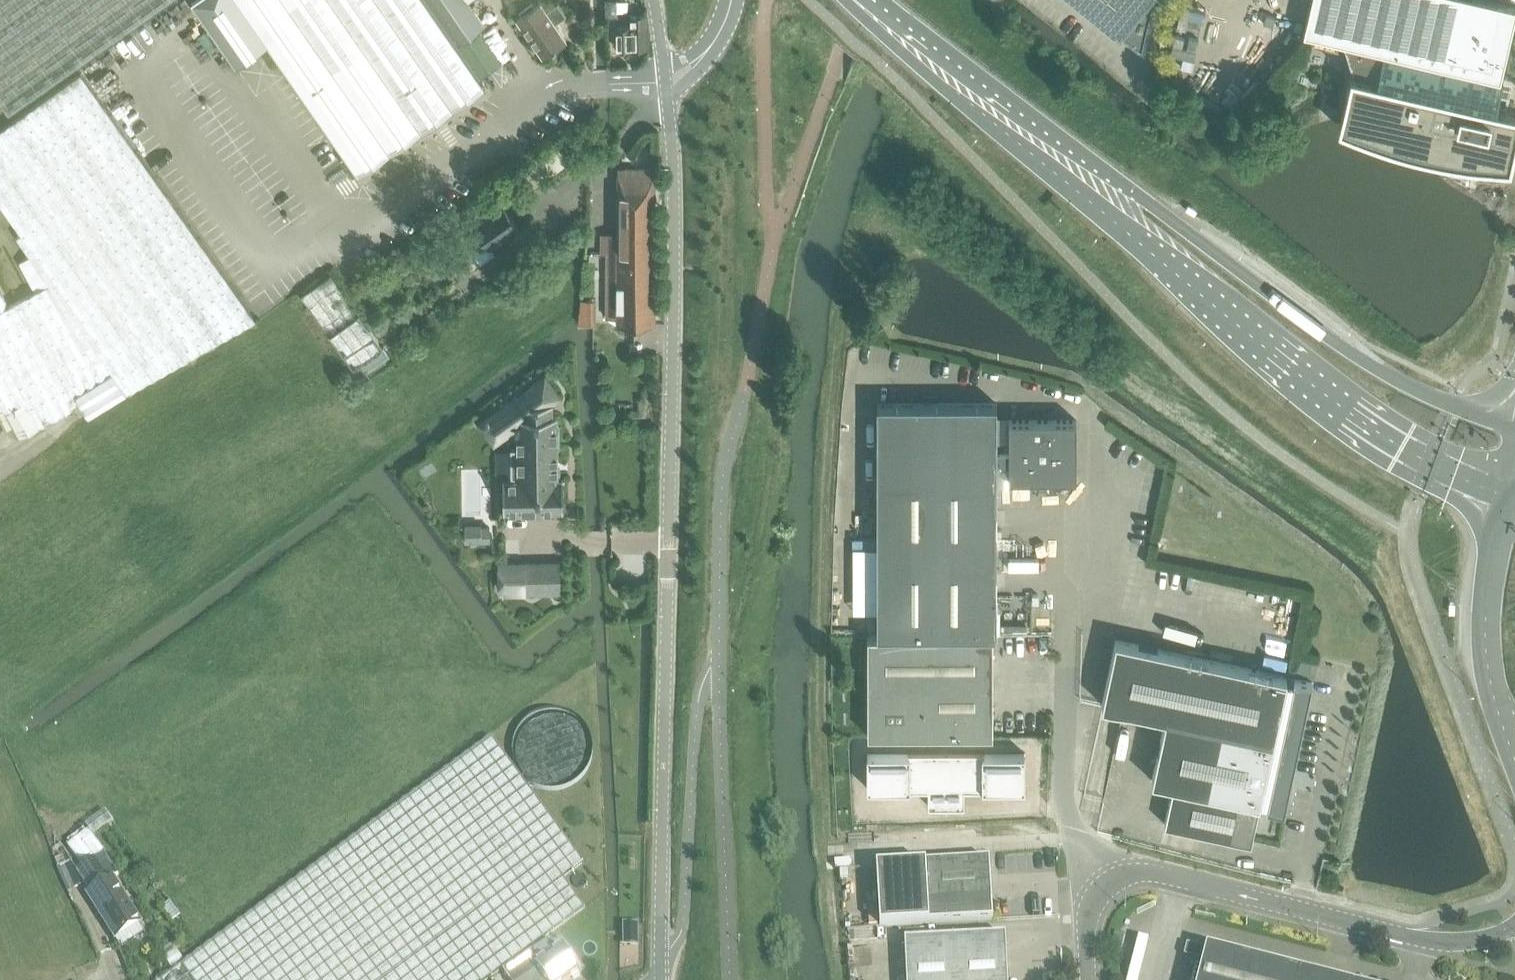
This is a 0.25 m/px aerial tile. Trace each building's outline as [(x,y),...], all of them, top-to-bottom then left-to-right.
[(10,112),(169,0),(0,0),(0,99),(10,112)] [(191,2),(236,66),(268,44),(353,165),(359,173),(484,86),(478,77),(424,0),(194,0),(191,2)] [(478,77),(501,61),(478,29),(485,24),(468,0),(424,0),(478,77)] [(566,38),(555,22),(566,14),(558,2),(547,10),(540,0),(539,0),(536,3),(534,0),(531,0),(520,7),(523,11),(517,15),(543,54),(566,38)] [(606,17),(618,16),(617,0),(605,0),(606,17)] [(1137,45),(1154,0),(1082,0),(1137,45)] [(1211,11),(1228,14),(1230,0),(1213,0),(1211,11)] [(1509,166),(1514,142),(1514,113),(1495,108),(1503,78),(1500,78),(1514,12),(1514,6),(1489,0),(1311,0),(1303,32),(1343,42),(1350,74),(1340,118),(1338,126),(1371,139),(1405,149),(1428,155),(1439,157),(1474,163),(1509,166)] [(617,48),(646,48),(645,13),(630,14),(630,25),(617,25),(617,48)] [(2,406),(5,412),(7,411),(20,436),(72,408),(66,397),(75,392),(89,415),(127,391),(127,392),(256,319),(80,72),(0,129),(0,201),(21,232),(16,235),(29,254),(20,261),(35,290),(8,305),(0,289),(0,403),(2,406)] [(618,323),(655,323),(654,169),(619,168),(618,297),(613,298),(613,316),(618,316),(618,323)] [(494,254),(489,247),(516,227),(501,205),(473,224),(474,226),(462,236),(460,234),(443,247),(457,266),(473,254),(480,263),(494,254)] [(354,366),(381,345),(328,273),(300,294),(354,366)] [(582,295),(581,316),(597,317),(598,296),(582,295)] [(545,376),(493,413),(507,432),(513,428),(515,427),(519,427),(519,447),(515,447),(511,448),(511,476),(514,476),(514,479),(504,479),(504,478),(503,478),(504,510),(505,510),(505,509),(508,509),(508,514),(528,514),(528,508),(562,508),(562,509),(563,509),(563,507),(565,507),(565,504),(563,504),(563,482),(564,482),(564,479),(563,479),(563,477),(561,477),(561,478),(556,479),(556,478),(556,454),(556,442),(557,442),(557,422),(555,422),(555,416),(557,416),(557,414),(551,415),(550,403),(552,403),(552,401),(550,401),(559,395),(545,376)] [(877,403),(877,634),(993,634),(997,634),(997,460),(1009,460),(1009,478),(1076,478),(1076,419),(1009,419),(1009,438),(997,438),(997,403),(877,403)] [(1172,521),(1167,544),(1249,562),(1254,539),(1172,521)] [(481,525),(465,525),(465,539),(490,539),(490,527),(481,527),(481,525)] [(523,563),(504,563),(505,589),(505,593),(560,592),(560,573),(560,562),(523,563)] [(867,634),(867,684),(993,685),(993,634),(877,634),(867,634)] [(1284,812),(1301,732),(1312,682),(1294,678),(1293,682),(1286,681),(1287,676),(1115,639),(1102,704),(1165,717),(1152,780),(1173,785),(1164,824),(1251,842),(1260,802),(1267,804),(1266,808),(1284,812)] [(993,735),(993,685),(867,684),(867,734),(993,735)] [(164,979),(489,979),(585,909),(563,879),(584,864),(491,739),(164,979)] [(909,753),(866,753),(866,787),(929,787),(929,804),(964,804),(964,787),(1024,787),(1024,753),(984,753),(984,750),(909,750),(909,753)] [(106,812),(85,827),(89,831),(93,838),(114,822),(106,812)] [(105,853),(93,838),(89,831),(67,847),(82,868),(103,855),(105,853)] [(76,872),(75,872),(81,882),(89,894),(86,896),(100,918),(115,940),(120,949),(144,934),(138,925),(139,924),(112,880),(111,879),(117,875),(103,855),(82,868),(76,872)] [(989,862),(925,866),(876,869),(880,929),(993,922),(989,862)] [(631,924),(631,947),(639,947),(639,924),(631,924)] [(1114,934),(1112,947),(1122,949),(1125,936),(1114,934)] [(1005,938),(905,943),(907,979),(1008,979),(1005,938)] [(503,972),(508,979),(542,979),(570,961),(561,947),(556,951),(549,941),(503,972)] [(172,945),(160,954),(172,970),(183,961),(172,945)] [(1199,979),(1322,979),(1300,974),(1206,951),(1187,946),(1184,957),(1203,962),(1199,979)] [(542,979),(572,979),(580,975),(570,961),(542,979)]
